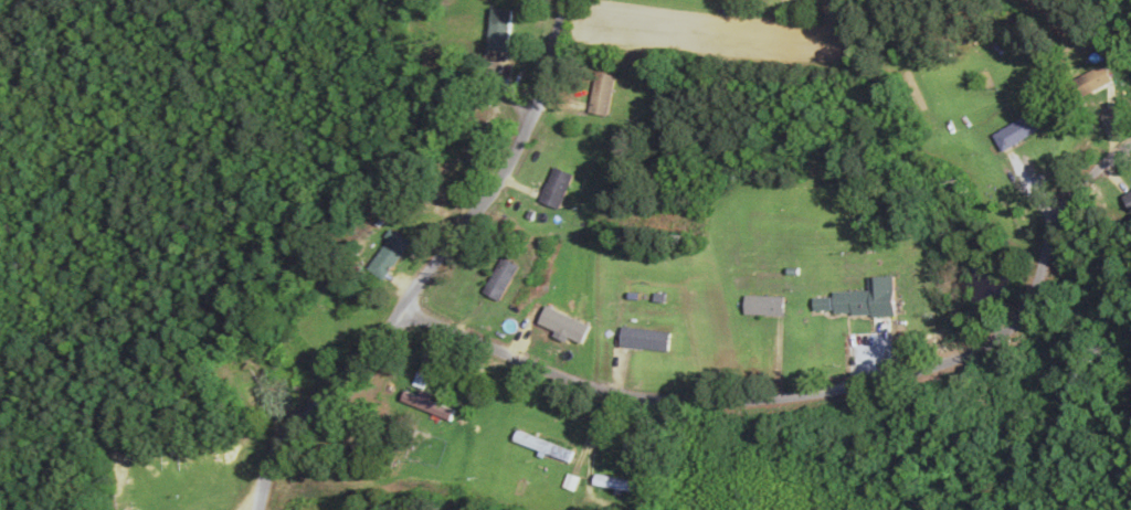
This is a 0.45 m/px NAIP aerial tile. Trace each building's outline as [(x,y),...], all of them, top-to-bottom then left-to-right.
[(508,51),(508,11),(486,11),(486,51),(508,51)] [(1068,105),(1109,85),(1099,66),(1059,87),(1068,105)] [(612,77),(593,72),(584,113),(603,117),(612,77)] [(1036,134),(1029,117),(989,133),(997,151),(1036,134)] [(536,202),(556,210),(570,176),(550,168),(536,202)] [(1130,213),(1130,190),(1117,198),(1127,215),(1130,213)] [(363,269),(380,281),(407,244),(391,232),(363,269)] [(516,268),(499,258),(479,293),(496,303),(516,268)] [(891,278),(868,278),(868,293),(829,293),(829,317),(891,317),(891,278)] [(780,297),(739,297),(739,316),(780,316),(780,297)] [(665,352),(667,332),(618,328),(616,348),(665,352)] [(437,418),(442,407),(415,395),(414,398),(402,393),(399,401),(437,418)] [(569,453),(513,431),(509,442),(565,464),(569,453)] [(589,483),(624,500),(630,488),(595,470),(589,483)]
